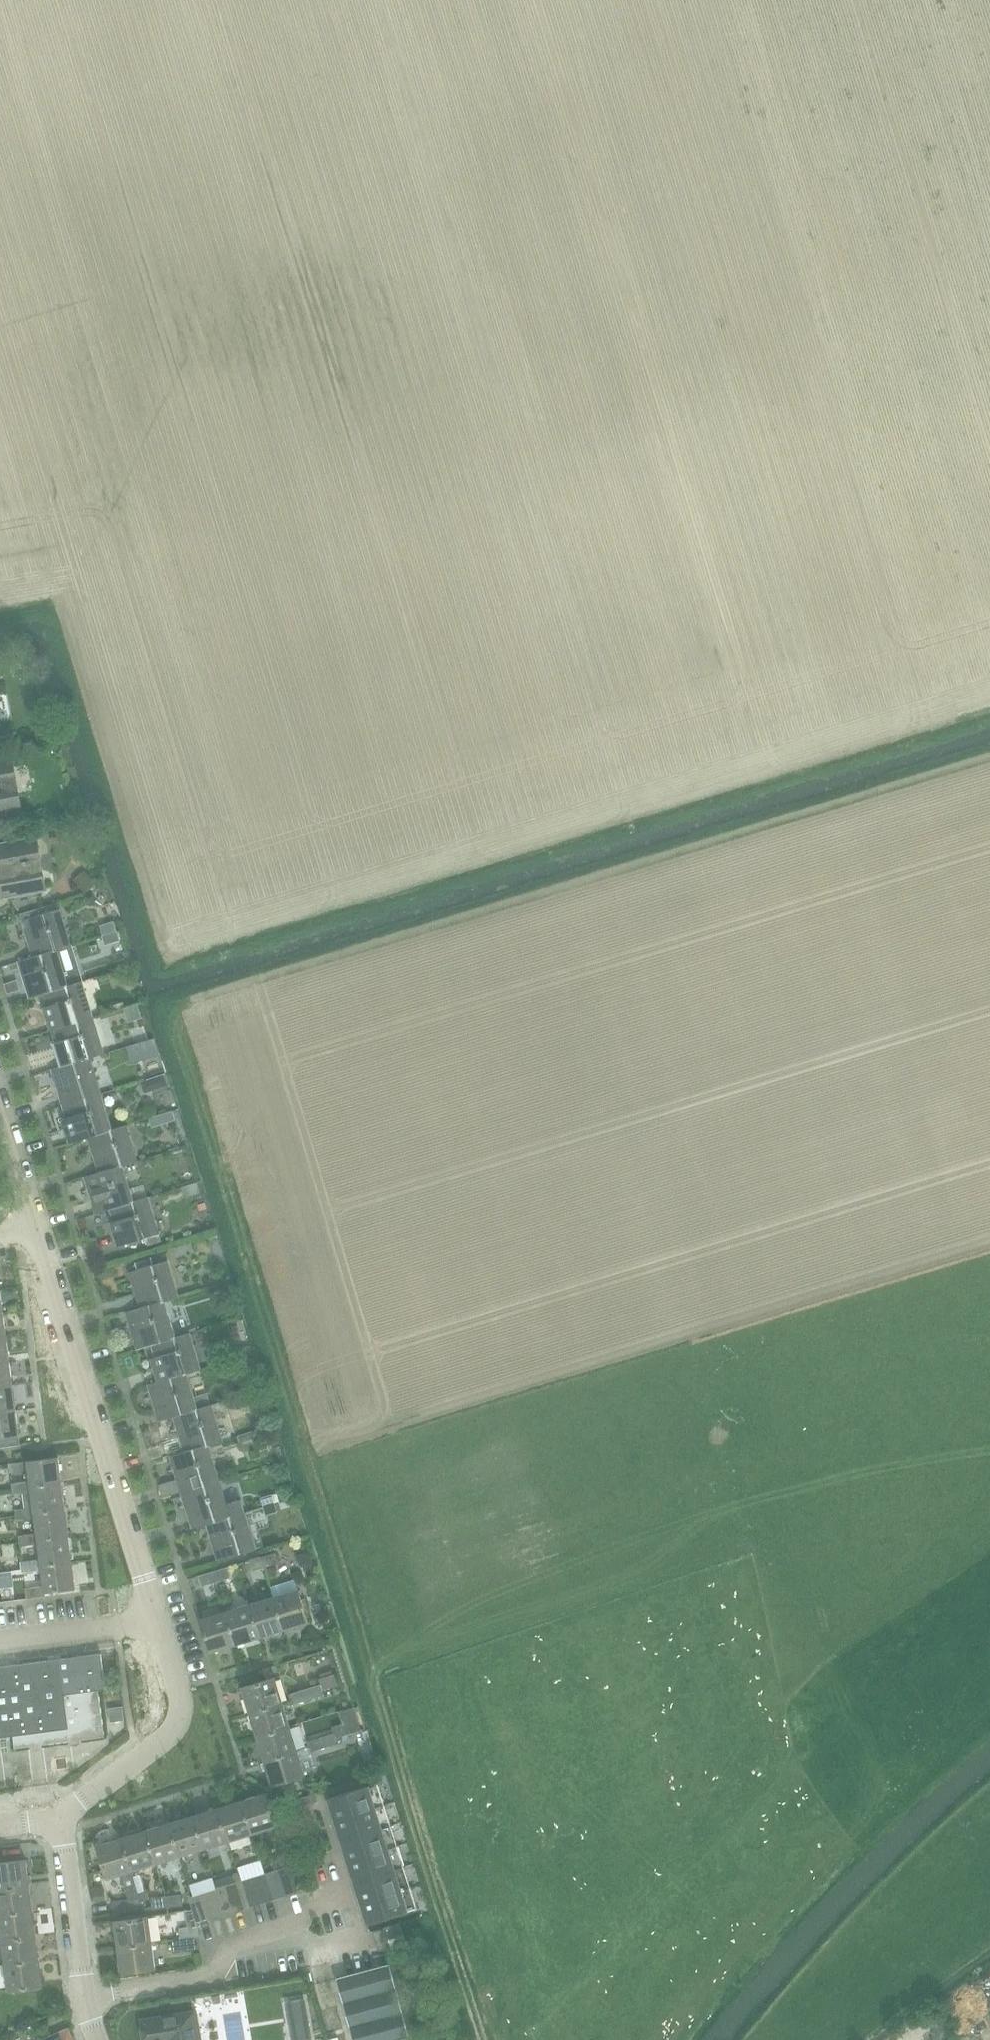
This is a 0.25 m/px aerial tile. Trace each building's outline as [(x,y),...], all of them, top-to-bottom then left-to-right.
[(21,806),(12,761),(0,763),(0,810),(21,806)] [(45,886),(37,841),(0,849),(0,895),(45,886)] [(85,871),(75,880),(86,893),(96,884),(85,871)] [(23,921),(34,957),(58,949),(58,950),(73,945),(62,909),(23,921)] [(30,998),(44,993),(84,981),(83,981),(69,985),(58,950),(58,949),(34,957),(18,961),(30,998)] [(129,972),(121,975),(124,985),(132,982),(129,972)] [(52,1017),(48,1019),(51,1030),(55,1029),(95,1017),(84,981),(44,993),(52,1017)] [(124,1002),(111,1006),(113,1011),(126,1008),(124,1002)] [(52,1070),(92,1058),(106,1053),(95,1017),(55,1029),(66,1064),(52,1069),(52,1070)] [(52,1070),(63,1106),(103,1094),(92,1058),(52,1070)] [(163,1075),(155,1078),(159,1088),(167,1085),(168,1085),(164,1075),(163,1075)] [(74,1141),(88,1137),(114,1129),(103,1094),(63,1106),(74,1141)] [(173,1110),(164,1113),(167,1123),(176,1120),(173,1110)] [(88,1137),(99,1173),(124,1165),(125,1166),(139,1161),(128,1124),(114,1129),(88,1137)] [(111,1209),(135,1201),(124,1165),(99,1173),(85,1177),(96,1213),(111,1209)] [(135,1201),(111,1209),(122,1245),(161,1233),(150,1196),(135,1201)] [(127,1312),(127,1313),(180,1296),(169,1260),(130,1272),(141,1308),(127,1312)] [(138,1349),(152,1345),(177,1336),(166,1301),(180,1296),(127,1313),(138,1349)] [(152,1345),(163,1380),(149,1384),(149,1385),(202,1368),(191,1332),(177,1336),(152,1345)] [(10,1359),(7,1335),(0,1336),(0,1361),(10,1359)] [(246,1347),(242,1348),(244,1356),(248,1355),(249,1355),(253,1354),(254,1353),(252,1345),(251,1346),(250,1346),(247,1347),(246,1347)] [(13,1385),(10,1359),(0,1361),(0,1387),(13,1385)] [(174,1416),(199,1408),(188,1373),(203,1368),(202,1368),(149,1385),(160,1421),(174,1416)] [(17,1410),(13,1385),(0,1387),(0,1412),(17,1410)] [(174,1416),(185,1452),(210,1445),(224,1440),(213,1403),(199,1408),(174,1416)] [(20,1435),(17,1410),(0,1412),(0,1437),(20,1435)] [(254,1431),(239,1435),(241,1442),(255,1438),(254,1431)] [(171,1456),(182,1493),(221,1481),(210,1445),(185,1452),(171,1456)] [(24,1493),(33,1492),(32,1488),(62,1484),(59,1457),(29,1461),(32,1481),(13,1483),(14,1494),(24,1493)] [(193,1528),(207,1524),(247,1512),(242,1498),(228,1503),(221,1481),(182,1493),(193,1528)] [(16,1509),(18,1520),(36,1517),(36,1514),(66,1510),(62,1484),(32,1488),(33,1492),(24,1493),(26,1508),(16,1509)] [(272,1494),(261,1498),(264,1505),(275,1502),(272,1494)] [(275,1502),(264,1505),(267,1515),(278,1512),(275,1502)] [(21,1546),(39,1544),(39,1540),(69,1536),(66,1510),(36,1514),(36,1517),(18,1520),(35,1518),(37,1533),(20,1536),(21,1546)] [(258,1548),(247,1512),(207,1524),(218,1560),(258,1548)] [(23,1572),(42,1570),(42,1566),(73,1562),(69,1536),(39,1540),(39,1544),(41,1559),(21,1561),(23,1572)] [(262,1557),(266,1567),(280,1563),(277,1552),(262,1557)] [(251,1572),(266,1567),(262,1557),(248,1561),(251,1572)] [(26,1588),(28,1598),(47,1596),(46,1592),(76,1588),(73,1562),(42,1566),(42,1570),(44,1586),(26,1588)] [(214,1571),(217,1582),(231,1578),(228,1567),(214,1571)] [(203,1586),(217,1582),(214,1571),(200,1576),(203,1586)] [(278,1609),(285,1630),(309,1622),(299,1589),(296,1579),(272,1586),(275,1597),(278,1609)] [(253,1609),(261,1637),(285,1630),(278,1609),(275,1597),(251,1604),(253,1609)] [(226,1612),(236,1644),(261,1637),(253,1609),(251,1604),(226,1612)] [(202,1619),(211,1652),(236,1644),(226,1612),(202,1619)] [(0,1667),(0,1738),(14,1736),(15,1748),(105,1737),(99,1690),(106,1689),(102,1654),(0,1667)] [(243,1687),(250,1712),(283,1702),(276,1677),(243,1687)] [(307,1688),(310,1700),(326,1695),(322,1684),(307,1688)] [(296,1704),(310,1700),(307,1688),(292,1693),(296,1704)] [(250,1712),(258,1736),(291,1726),(283,1702),(250,1712)] [(123,1706),(109,1708),(111,1722),(125,1720),(123,1706)] [(258,1736),(265,1760),(298,1750),(291,1726),(258,1736)] [(323,1737),(326,1747),(340,1743),(337,1732),(323,1737)] [(311,1752),(326,1747),(323,1737),(307,1741),(311,1752)] [(305,1775),(298,1750),(265,1760),(273,1785),(305,1775)] [(376,1784),(329,1799),(342,1840),(389,1824),(376,1784)] [(244,1800),(254,1833),(279,1825),(268,1792),(244,1800)] [(220,1807),(230,1840),(254,1833),(244,1800),(220,1807)] [(196,1815),(206,1848),(230,1840),(220,1807),(196,1815)] [(172,1822),(182,1855),(206,1848),(196,1815),(172,1822)] [(148,1830),(158,1863),(182,1855),(172,1822),(148,1830)] [(389,1824),(342,1840),(355,1881),(402,1865),(389,1824)] [(123,1838),(133,1871),(158,1863),(148,1830),(123,1838)] [(109,1878),(122,1874),(129,1899),(114,1901),(115,1913),(142,1910),(141,1903),(140,1898),(139,1892),(133,1871),(123,1838),(99,1845),(109,1878)] [(31,1885),(28,1859),(0,1863),(0,1889),(31,1885)] [(402,1865),(355,1881),(368,1921),(416,1906),(402,1865)] [(280,1869),(288,1895),(299,1892),(291,1866),(280,1869)] [(268,1873),(276,1899),(288,1895),(280,1869),(268,1873)] [(256,1877),(264,1903),(276,1899),(268,1873),(256,1877)] [(243,1881),(251,1907),(264,1903),(256,1877),(243,1881)] [(226,1886),(234,1912),(246,1909),(237,1882),(226,1886)] [(1,1915),(34,1910),(31,1885),(0,1889),(0,1910),(1,1915)] [(104,1886),(93,1887),(95,1901),(106,1900),(104,1886)] [(202,1893),(210,1919),(234,1912),(226,1886),(202,1893)] [(145,1890),(139,1892),(140,1898),(141,1903),(148,1901),(145,1890)] [(194,1909),(194,1911),(198,1923),(210,1919),(202,1893),(190,1897),(194,1909)] [(168,1896),(169,1907),(183,1905),(182,1894),(168,1896)] [(152,1898),(153,1909),(169,1907),(168,1896),(152,1898)] [(188,1926),(180,1928),(181,1938),(200,1936),(198,1923),(194,1911),(194,1909),(186,1910),(186,1912),(188,1925),(188,1926)] [(1,1915),(4,1939),(37,1935),(34,1910),(1,1915)] [(116,1921),(120,1947),(153,1942),(150,1917),(116,1921)] [(404,1934),(400,1922),(385,1927),(389,1939),(404,1934)] [(4,1939),(7,1965),(41,1960),(37,1935),(4,1939)] [(174,1952),(202,1948),(200,1936),(181,1938),(173,1939),(174,1952)] [(123,1973),(157,1968),(153,1942),(120,1947),(123,1973)] [(10,1990),(44,1986),(41,1960),(7,1965),(10,1990)] [(385,1966),(338,1979),(355,2039),(398,2039),(410,2037),(390,1965),(385,1966)] [(286,2001),(291,2027),(293,2039),(313,2039),(310,2023),(306,1998),(286,2001)] [(196,2013),(144,2022),(147,2039),(200,2039),(196,2013)] [(68,2027),(39,2039),(74,2039),(68,2027)]
